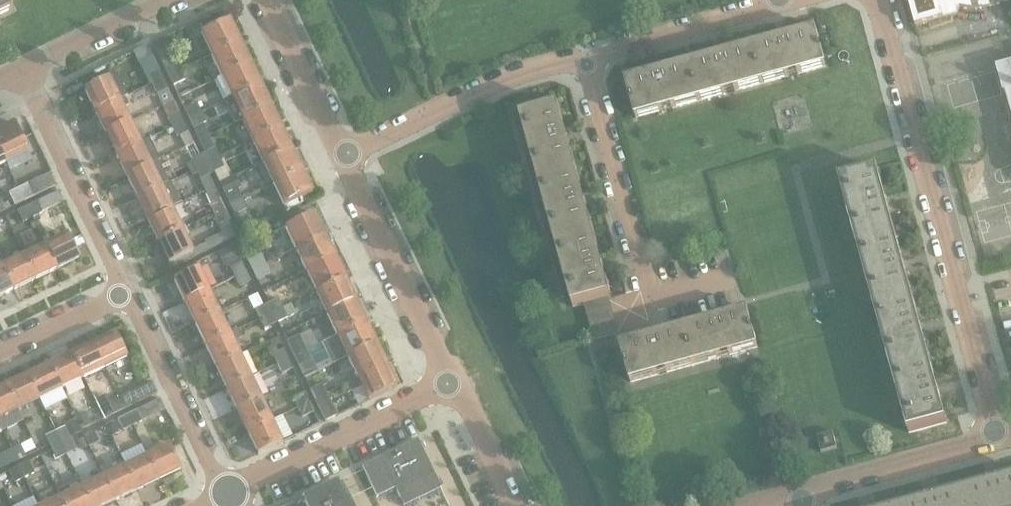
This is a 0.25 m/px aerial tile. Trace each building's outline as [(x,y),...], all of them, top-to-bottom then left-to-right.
[(12,10),(7,0),(0,0),(0,16),(12,10)] [(1002,0),(908,0),(916,28),(958,16),(960,8),(964,9),(970,9),(974,9),(979,9),(983,9),(987,8),(1003,4),(1002,0)] [(201,34),(212,56),(241,42),(230,20),(201,34)] [(816,29),(752,47),(763,84),(827,67),(816,29)] [(154,45),(164,67),(177,61),(166,39),(154,45)] [(241,42),(212,56),(222,78),(251,64),(241,42)] [(147,47),(134,53),(139,63),(152,57),(147,47)] [(752,47),(690,64),(700,102),(763,84),(752,47)] [(177,61),(164,67),(169,77),(181,71),(177,61)] [(251,64),(222,78),(232,99),(261,85),(251,64)] [(700,102),(690,64),(626,81),(637,119),(700,102)] [(997,69),(1004,94),(1006,94),(1010,106),(1007,107),(1010,118),(1010,65),(997,69)] [(147,76),(152,85),(163,80),(159,70),(147,76)] [(181,71),(169,77),(173,86),(186,80),(181,71)] [(117,74),(85,90),(96,112),(120,101),(125,98),(128,97),(117,74)] [(163,80),(152,85),(156,95),(168,89),(163,80)] [(261,85),(232,99),(243,121),(271,107),(261,85)] [(120,101),(96,112),(106,134),(130,122),(124,109),(129,106),(125,98),(120,101)] [(185,110),(189,120),(202,114),(197,104),(185,110)] [(271,107),(243,121),(253,142),(282,128),(271,107)] [(522,118),(539,181),(577,171),(559,107),(522,118)] [(168,119),(173,129),(184,123),(179,114),(168,119)] [(202,114),(189,120),(194,129),(206,123),(202,114)] [(130,122),(106,134),(117,156),(141,144),(146,141),(140,130),(135,132),(130,122)] [(184,123),(173,129),(177,138),(188,133),(184,123)] [(0,131),(0,150),(6,163),(28,153),(15,124),(0,131)] [(282,128),(253,142),(263,163),(292,150),(282,128)] [(141,144),(117,156),(127,177),(151,165),(158,162),(160,161),(150,140),(146,141),(141,144)] [(215,149),(203,155),(207,165),(220,158),(215,149)] [(292,150),(263,163),(274,185),(302,171),(292,150)] [(192,160),(196,170),(207,165),(203,155),(192,160)] [(220,158),(207,165),(212,174),(224,168),(220,158)] [(151,165),(127,177),(137,199),(161,187),(161,186),(168,183),(158,162),(151,165)] [(207,165),(196,170),(201,179),(212,174),(207,165)] [(840,181),(857,244),(895,234),(877,170),(840,181)] [(302,171),(274,185),(284,207),(313,193),(302,171)] [(577,171),(539,181),(556,244),(594,234),(577,171)] [(50,174),(28,184),(34,197),(56,187),(50,174)] [(161,187),(137,199),(148,220),(172,209),(172,208),(180,204),(171,183),(162,188),(161,187)] [(28,184),(19,189),(25,202),(34,197),(28,184)] [(25,202),(19,189),(9,194),(15,206),(25,202)] [(226,196),(230,206),(243,200),(238,190),(226,196)] [(59,192),(37,203),(42,213),(64,203),(59,192)] [(210,206),(214,215),(225,210),(221,200),(210,206)] [(243,200),(230,206),(235,216),(248,210),(243,200)] [(37,203),(28,207),(33,219),(42,214),(37,203)] [(172,209),(148,220),(158,242),(182,230),(179,223),(190,217),(183,204),(172,209)] [(33,219),(28,207),(18,212),(23,223),(33,219)] [(225,210),(214,215),(219,225),(230,220),(225,210)] [(314,214),(286,228),(296,250),(325,236),(314,214)] [(182,230),(158,242),(169,264),(193,252),(182,230)] [(594,234),(556,244),(574,308),(585,305),(609,298),(611,298),(594,234)] [(895,234),(857,244),(874,307),(912,296),(895,234)] [(68,235),(46,246),(57,270),(80,259),(68,235)] [(325,236),(296,250),(306,272),(335,258),(325,236)] [(46,246),(24,256),(36,280),(57,270),(46,246)] [(234,246),(218,253),(225,267),(240,260),(234,246)] [(248,261),(253,271),(266,265),(261,255),(248,261)] [(24,256),(3,266),(14,291),(36,280),(24,256)] [(335,258),(306,272),(317,293),(346,279),(335,258)] [(231,268),(235,278),(247,273),(242,263),(231,268)] [(266,265),(253,271),(257,281),(270,275),(266,265)] [(0,268),(0,297),(14,291),(3,266),(0,268)] [(174,281),(185,303),(209,291),(198,269),(174,281)] [(247,273),(235,278),(240,287),(251,282),(247,273)] [(346,279),(317,293),(327,315),(356,301),(346,279)] [(209,291),(185,303),(195,324),(219,313),(209,291)] [(912,296),(874,307),(892,370),(929,359),(912,296)] [(609,298),(585,305),(588,317),(612,311),(609,298)] [(278,299),(266,305),(271,315),(283,309),(278,299)] [(356,301),(327,315),(337,336),(366,322),(356,301)] [(255,310),(260,320),(271,315),(266,305),(255,310)] [(290,305),(283,309),(288,318),(295,315),(290,305)] [(283,309),(271,315),(275,324),(288,318),(283,309)] [(748,310),(684,328),(695,366),(758,348),(748,310)] [(612,311),(588,317),(591,328),(615,322),(612,311)] [(219,313),(195,324),(206,346),(230,334),(219,313)] [(271,315),(260,320),(264,330),(275,324),(271,315)] [(337,336),(323,343),(333,365),(348,358),(376,344),(366,322),(337,336)] [(615,322),(591,328),(595,341),(619,335),(615,322)] [(695,366),(684,328),(621,345),(631,383),(695,366)] [(116,334),(93,345),(105,369),(127,358),(116,334)] [(230,334),(206,346),(216,368),(240,356),(230,334)] [(299,335),(287,341),(294,357),(307,351),(299,335)] [(278,338),(270,342),(273,349),(281,345),(278,338)] [(376,344),(348,358),(358,379),(387,365),(376,344)] [(93,345),(72,355),(83,379),(105,369),(93,345)] [(273,355),(277,365),(288,360),(284,350),(273,355)] [(307,351),(294,357),(299,367),(311,361),(307,351)] [(72,355),(50,365),(62,390),(83,379),(72,355)] [(240,356),(216,368),(227,389),(251,378),(240,356)] [(929,359),(892,370),(909,433),(947,423),(929,359)] [(288,360),(277,365),(282,375),(293,369),(288,360)] [(50,365),(29,376),(40,400),(62,390),(50,365)] [(358,379),(343,386),(347,395),(362,388),(368,401),(397,387),(387,365),(358,379)] [(29,376),(7,386),(19,410),(40,400),(29,376)] [(251,378),(227,389),(237,411),(261,399),(251,378)] [(135,405),(154,396),(149,385),(129,394),(135,405)] [(310,391),(315,400),(327,394),(323,385),(310,391)] [(0,390),(0,419),(19,410),(7,386),(0,390)] [(293,399),(298,408),(309,403),(305,393),(293,399)] [(129,394),(119,399),(125,410),(134,405),(129,394)] [(327,394),(315,400),(325,422),(338,416),(327,394)] [(125,410),(119,399),(110,403),(115,414),(125,410)] [(261,399),(237,411),(247,432),(272,421),(261,399)] [(162,412),(157,401),(138,411),(143,422),(162,412)] [(309,403),(298,408),(303,418),(314,412),(309,403)] [(137,411),(128,415),(133,427),(143,422),(137,411)] [(76,419),(82,431),(91,426),(86,415),(76,419)] [(133,427),(128,415),(118,420),(123,431),(133,427)] [(76,419),(64,425),(66,428),(70,436),(82,431),(76,419)] [(272,421),(247,432),(258,455),(282,443),(272,421)] [(116,424),(108,427),(112,436),(120,432),(116,424)] [(66,428),(56,433),(61,444),(71,439),(70,436),(66,428)] [(94,432),(84,436),(85,438),(89,446),(90,447),(99,443),(94,432)] [(833,432),(817,437),(821,453),(838,449),(833,432)] [(46,437),(52,448),(61,444),(56,433),(46,437)] [(85,438),(78,441),(83,450),(89,446),(85,438)] [(71,439),(61,444),(67,455),(76,450),(71,439)] [(395,489),(403,505),(407,505),(424,498),(441,489),(418,441),(362,467),(377,498),(395,489)] [(61,444),(52,448),(57,459),(67,455),(61,444)] [(21,446),(11,451),(17,462),(26,457),(21,446)] [(169,446),(147,456),(159,481),(181,470),(169,446)] [(17,462),(11,451),(2,455),(7,466),(17,462)] [(147,456),(126,467),(137,491),(159,481),(147,456)] [(29,463),(19,467),(25,479),(34,474),(29,463)] [(25,479),(19,467),(10,472),(15,483),(25,479)] [(126,467),(104,477),(116,501),(137,491),(126,467)] [(962,490),(966,505),(1010,505),(1010,476),(962,490)] [(82,488),(91,505),(106,505),(116,501),(104,477),(82,488)] [(61,498),(65,505),(91,505),(82,488),(78,479),(57,489),(61,498)] [(346,503),(337,484),(292,505),(339,505),(346,503)] [(901,505),(966,505),(962,490),(901,505)] [(44,505),(65,505),(61,498),(44,505)]
